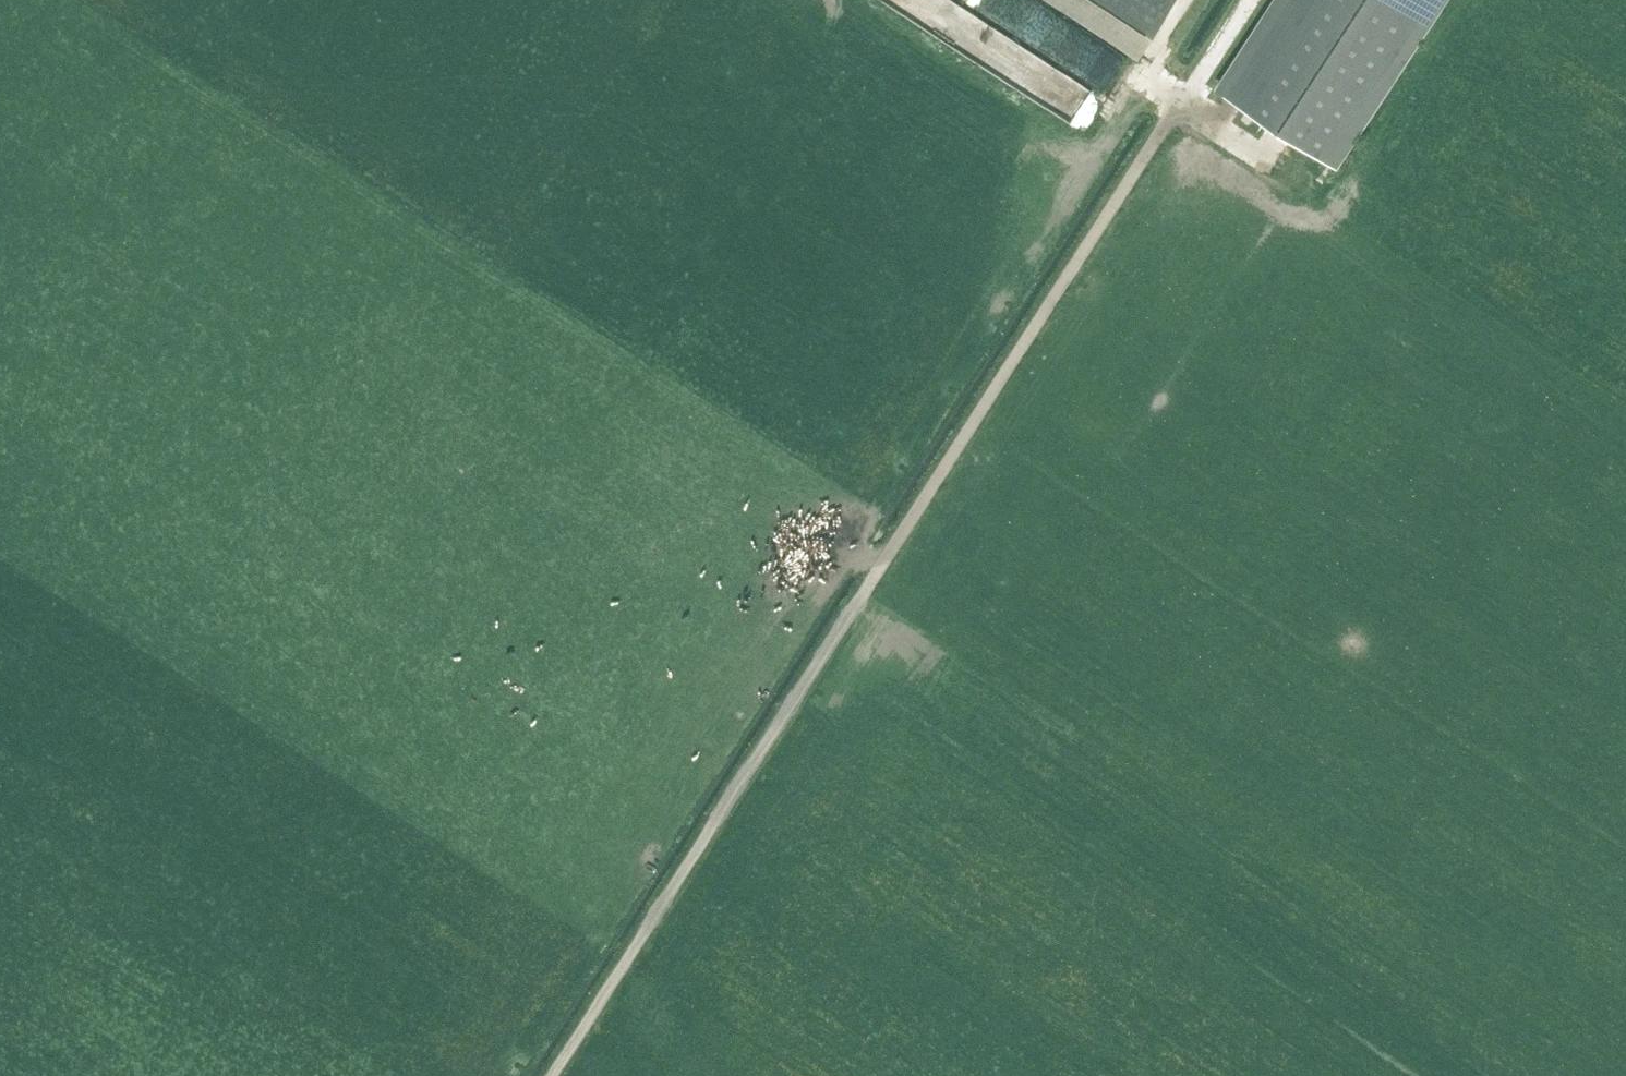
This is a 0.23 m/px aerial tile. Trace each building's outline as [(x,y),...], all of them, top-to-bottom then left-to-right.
[(951,0),(882,0),(1071,128),(1093,96),(951,0)] [(1106,92),(1126,57),(1039,0),(964,0),(1106,92)] [(1137,54),(1173,0),(1056,0),(1137,54)] [(1215,92),(1330,169),(1444,0),(1277,0),(1215,92)]
